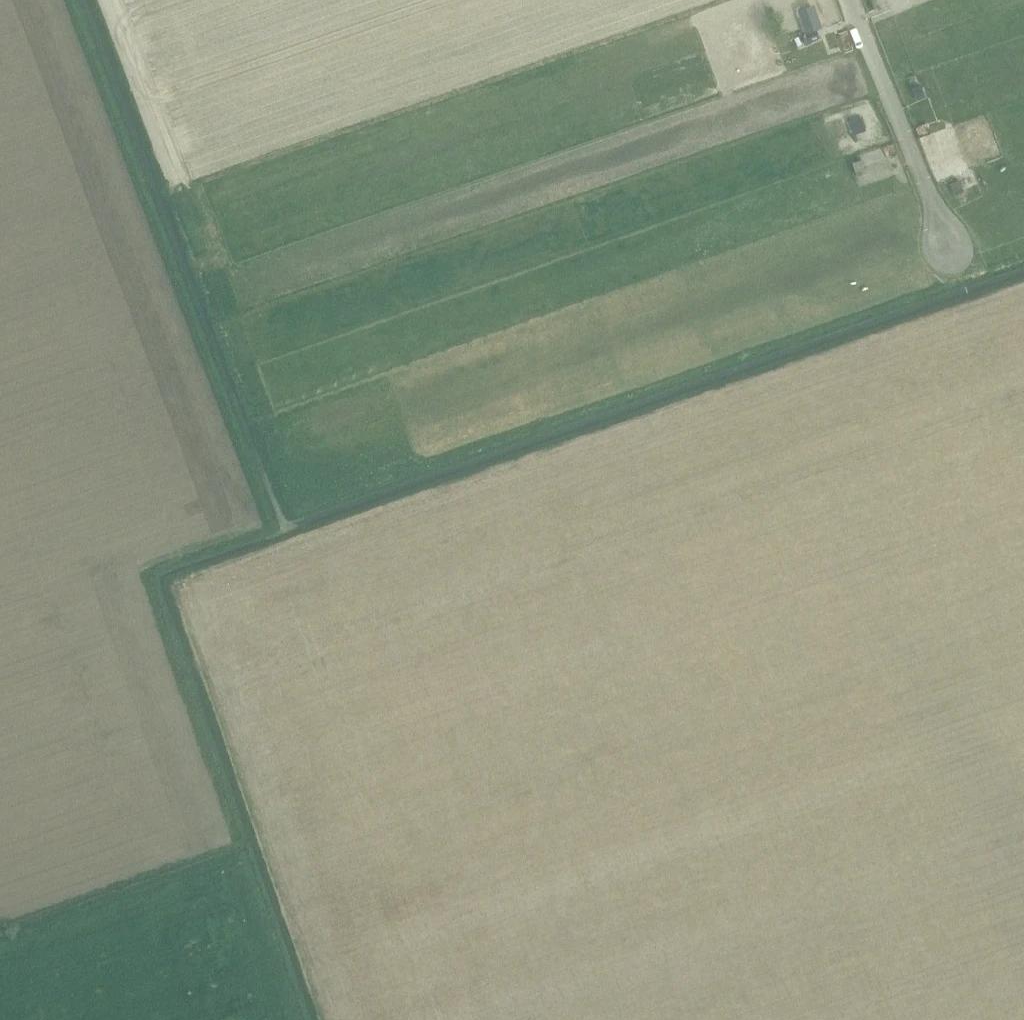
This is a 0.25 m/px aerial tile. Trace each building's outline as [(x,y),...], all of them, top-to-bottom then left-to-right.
[(811,7),(798,12),(806,34),(815,30),(820,28),(811,7)] [(815,30),(806,34),(809,41),(818,37),(815,30)] [(921,85),(912,88),(917,100),(926,97),(921,85)] [(939,133),(931,136),(936,149),(944,146),(939,133)] [(861,160),(852,163),(856,175),(865,172),(861,160)] [(958,179),(950,183),(955,194),(962,191),(958,179)]
